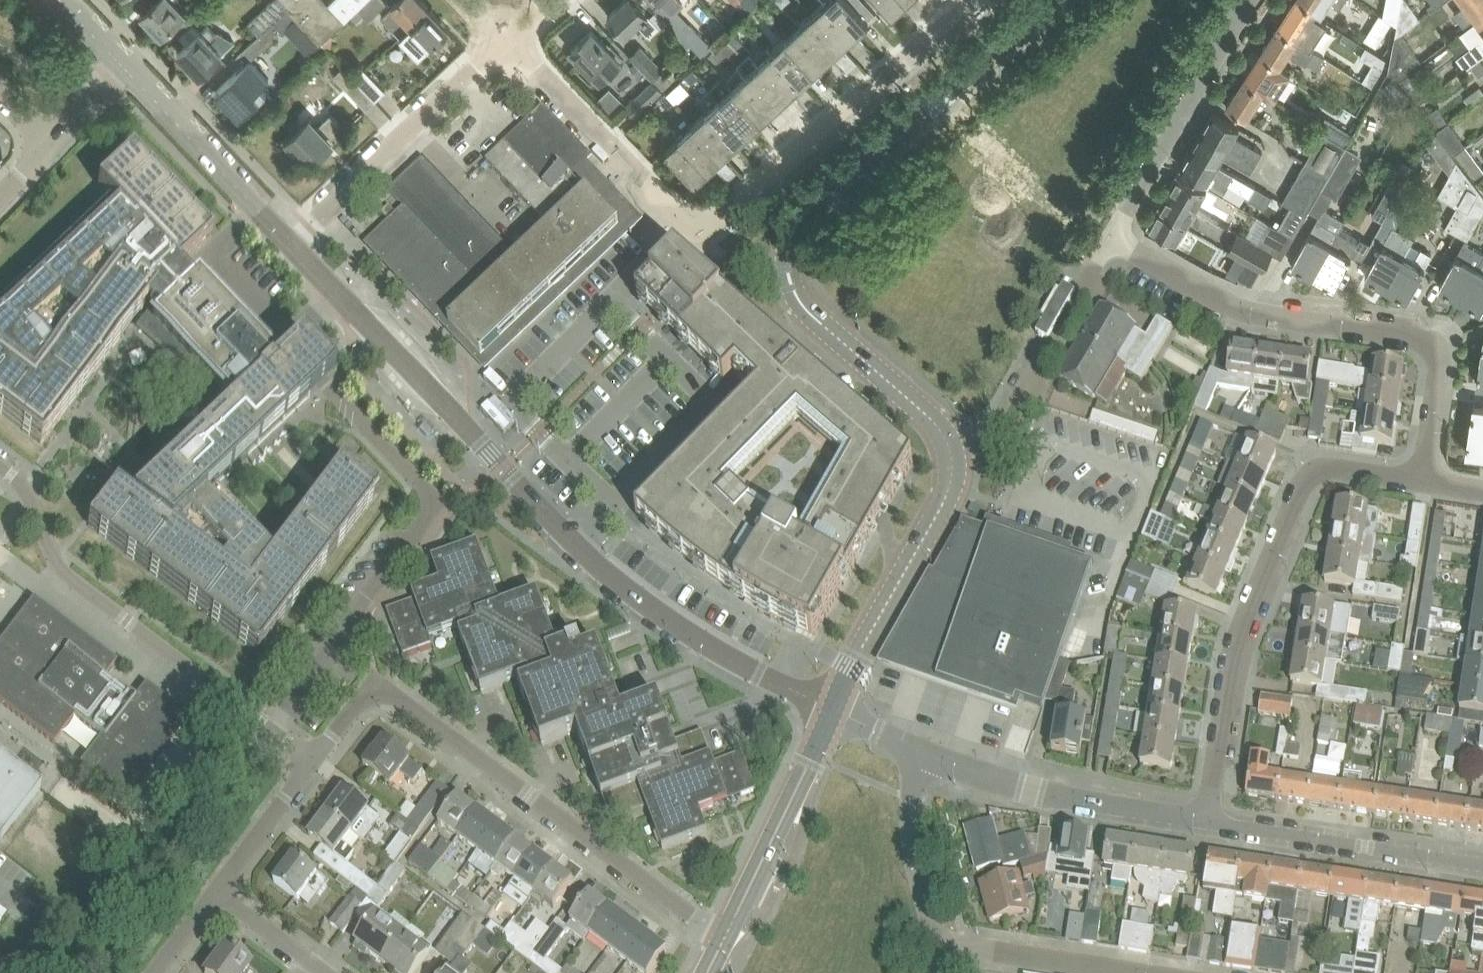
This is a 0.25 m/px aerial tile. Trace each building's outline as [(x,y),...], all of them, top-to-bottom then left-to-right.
[(179,35),(193,22),(185,13),(173,0),(159,0),(143,15),(162,35),(171,27),(179,35)] [(288,6),(283,0),(270,0),(262,8),(247,21),(259,34),(288,6)] [(288,6),(297,15),(323,42),(350,16),(366,0),(333,0),(327,5),(323,0),(283,0),(288,6)] [(356,22),(364,15),(369,20),(388,1),(387,0),(366,0),(350,16),(356,22)] [(392,26),(400,35),(430,8),(422,0),(398,0),(392,5),(392,6),(382,16),(392,26)] [(636,0),(624,0),(608,15),(626,34),(638,23),(650,36),(660,26),(636,0)] [(673,9),(682,0),(664,0),(673,9)] [(748,15),(760,3),(758,0),(733,0),(748,15)] [(826,0),(824,0),(812,11),(842,44),(855,32),(826,0)] [(851,0),(826,0),(855,32),(869,19),(855,5),(851,0)] [(855,5),(869,19),(875,14),(863,0),(851,0),(855,5)] [(893,12),(906,0),(882,0),(893,12)] [(1297,39),(1315,11),(1297,0),(1294,0),(1277,26),(1297,39)] [(1330,0),(1297,0),(1315,11),(1316,10),(1321,13),(1330,0)] [(1382,14),(1382,15),(1392,21),(1396,24),(1397,25),(1402,0),(1385,0),(1382,14)] [(1413,23),(1413,24),(1421,18),(1420,17),(1408,0),(1402,0),(1397,25),(1396,24),(1394,38),(1400,33),(1413,23)] [(1430,10),(1431,10),(1439,4),(1439,3),(1444,0),(1430,0),(1431,1),(1426,4),(1430,10)] [(1454,11),(1464,24),(1474,17),(1475,18),(1482,12),(1482,0),(1462,0),(1464,3),(1454,11)] [(1421,35),(1448,15),(1439,4),(1431,10),(1430,10),(1420,17),(1421,18),(1413,24),(1421,35)] [(241,118),(267,93),(261,86),(269,78),(251,59),(284,28),(297,15),(288,6),(255,38),(229,63),(237,71),(216,91),(241,118)] [(675,7),(665,17),(678,30),(694,47),(702,56),(713,46),(675,7)] [(430,8),(400,35),(410,45),(419,56),(449,28),(430,8)] [(842,44),(812,11),(798,24),(829,57),(842,44)] [(1370,31),(1390,44),(1392,21),(1382,15),(1370,31)] [(200,75),(214,61),(236,40),(218,30),(215,33),(208,25),(201,31),(192,23),(179,35),(187,44),(179,52),(200,75)] [(798,24),(785,36),(815,69),(829,57),(798,24)] [(1277,26),(1261,52),(1281,65),(1297,39),(1277,26)] [(572,49),(600,79),(610,70),(612,73),(623,63),(613,53),(592,30),(572,49)] [(671,36),(688,53),(694,47),(678,30),(671,36)] [(718,42),(720,43),(719,44),(726,52),(728,54),(740,42),(730,31),(718,42)] [(1421,61),(1400,33),(1394,38),(1388,71),(1396,79),(1421,61)] [(785,36),(772,48),(802,81),(815,69),(785,36)] [(754,56),(759,61),(789,93),(802,81),(772,48),(767,43),(754,56)] [(653,78),(653,79),(661,88),(677,73),(672,68),(666,75),(661,70),(663,68),(638,44),(629,54),(636,61),(644,70),(644,69),(653,78)] [(716,61),(726,52),(719,44),(709,54),(716,61)] [(1478,75),(1482,71),(1482,61),(1470,45),(1460,52),(1478,75)] [(1364,46),(1359,56),(1371,63),(1361,79),(1372,86),(1382,69),(1385,58),(1364,46)] [(1324,56),(1314,49),(1306,63),(1317,69),(1324,56)] [(1274,99),(1291,72),(1280,65),(1281,65),(1261,52),(1243,79),(1263,92),(1274,99)] [(759,61),(746,73),(776,106),(789,93),(759,61)] [(333,74),(366,109),(377,99),(355,76),(354,78),(342,66),(333,74)] [(377,99),(385,91),(364,68),(355,76),(377,99)] [(746,73),(732,85),(762,118),(776,106),(746,73)] [(1417,81),(1411,73),(1401,80),(1418,105),(1439,90),(1434,83),(1417,81)] [(723,76),(710,88),(719,97),(749,130),(762,118),(732,85),(723,76)] [(626,105),(635,114),(661,88),(653,79),(626,105)] [(1263,92),(1243,79),(1226,106),(1246,119),(1263,92)] [(689,90),(680,80),(666,92),(675,103),(689,90)] [(1482,93),(1482,92),(1478,86),(1463,98),(1468,104),(1482,93)] [(749,130),(719,97),(706,110),(736,142),(749,130)] [(1424,115),(1434,130),(1452,154),(1456,151),(1465,144),(1437,105),(1424,115)] [(693,122),(723,155),(736,142),(706,110),(693,122)] [(388,190),(404,207),(368,241),(417,292),(419,291),(448,321),(446,323),(483,361),(509,337),(505,333),(557,284),(560,288),(590,260),(588,258),(615,233),(616,235),(632,219),(589,173),(584,178),(578,171),(586,163),(559,135),(561,133),(539,111),(487,161),(546,223),(514,254),(424,159),(388,190)] [(1213,111),(1202,130),(1256,161),(1261,151),(1234,136),(1239,126),(1213,111)] [(332,141),(346,128),(331,113),(318,125),(311,117),(293,134),(291,133),(285,139),(295,149),(297,148),(303,154),(300,157),(302,159),(305,156),(310,161),(309,162),(310,163),(333,141),(332,141)] [(1317,128),(1322,131),(1346,144),(1353,131),(1325,115),(1317,128)] [(693,122),(681,134),(680,134),(709,167),(723,155),(693,122)] [(1223,155),(1250,171),(1256,161),(1202,130),(1192,149),(1218,164),(1223,155)] [(1426,143),(1449,172),(1449,173),(1457,160),(1452,154),(1434,130),(1426,143)] [(1303,163),(1326,180),(1346,144),(1322,131),(1303,163)] [(696,180),(709,167),(680,134),(666,147),(696,180)] [(1362,154),(1346,144),(1326,180),(1317,196),(1309,209),(1319,215),(1317,220),(1310,231),(1309,231),(1302,245),(1292,263),(1313,274),(1337,231),(1344,220),(1325,209),(1332,197),(1336,199),(1362,154)] [(1456,151),(1474,176),(1482,171),(1482,168),(1465,144),(1456,151)] [(1208,182),(1224,191),(1229,182),(1250,195),(1256,185),(1218,164),(1192,149),(1181,167),(1207,183),(1208,182)] [(243,461),(245,461),(246,460),(247,460),(248,459),(248,458),(248,457),(249,456),(335,374),(303,340),(278,363),(198,278),(193,282),(180,269),(212,238),(132,153),(98,186),(119,207),(115,210),(110,204),(0,309),(0,413),(41,444),(147,304),(152,308),(142,322),(227,411),(133,500),(116,487),(88,525),(257,652),(379,493),(342,464),(271,557),(268,554),(271,552),(217,495),(210,503),(204,498),(243,461)] [(1457,160),(1449,173),(1449,172),(1436,195),(1455,206),(1444,226),(1455,233),(1479,190),(1457,160)] [(1414,167),(1404,161),(1382,197),(1372,214),(1383,220),(1383,221),(1395,200),(1414,167)] [(1326,180),(1303,163),(1292,182),(1317,196),(1326,180)] [(1207,190),(1177,173),(1167,191),(1224,224),(1239,233),(1246,236),(1252,225),(1203,197),(1207,190)] [(1290,205),(1291,205),(1305,213),(1307,208),(1309,209),(1317,196),(1292,182),(1281,200),(1290,205)] [(1479,190),(1455,233),(1467,239),(1482,209),(1482,194),(1479,190)] [(1190,219),(1218,235),(1224,224),(1167,191),(1158,208),(1187,225),(1190,219)] [(1391,231),(1405,207),(1395,200),(1383,221),(1383,220),(1372,239),(1382,244),(1365,274),(1386,286),(1410,242),(1400,237),(1391,231)] [(381,212),(384,215),(388,220),(396,212),(389,205),(381,212)] [(1305,213),(1291,205),(1290,205),(1278,227),(1290,234),(1292,235),(1305,213)] [(1183,232),(1187,225),(1158,208),(1148,226),(1199,255),(1196,260),(1209,267),(1218,251),(1193,236),(1193,237),(1183,232)] [(654,222),(643,236),(668,255),(678,240),(654,222)] [(1278,227),(1266,248),(1270,251),(1279,255),(1290,234),(1278,227)] [(1352,253),(1362,258),(1370,243),(1359,236),(1356,242),(1337,231),(1313,274),(1333,286),(1343,269),(1352,253)] [(1229,250),(1247,260),(1261,268),(1270,251),(1266,248),(1246,236),(1239,233),(1229,250)] [(1424,265),(1431,253),(1420,247),(1410,242),(1386,286),(1407,298),(1425,266),(1424,265)] [(1439,285),(1460,297),(1476,265),(1482,254),(1482,253),(1463,242),(1439,285)] [(1460,297),(1481,309),(1482,304),(1482,254),(1476,265),(1460,297)] [(1251,285),(1261,268),(1247,260),(1237,277),(1251,285)] [(788,626),(795,630),(811,638),(813,640),(913,463),(701,279),(676,305),(748,376),(772,400),(650,525),(681,552),(714,577),(748,600),(749,599),(762,607),(759,611),(773,619),(778,622),(788,627),(788,626)] [(1147,337),(1135,330),(1137,327),(1135,326),(1136,325),(1101,305),(1058,377),(1093,397),(1093,396),(1107,404),(1126,372),(1141,381),(1173,326),(1159,318),(1147,337)] [(1224,374),(1211,369),(1195,407),(1208,412),(1219,385),(1252,390),(1259,349),(1233,345),(1228,375),(1224,374)] [(1251,393),(1278,397),(1280,383),(1284,353),(1259,349),(1252,390),(1251,393)] [(1306,384),(1311,357),(1284,353),(1280,383),(1293,385),(1297,400),(1310,402),(1313,385),(1306,384)] [(1330,382),(1369,389),(1400,394),(1404,367),(1373,362),(1372,372),(1354,369),(1355,368),(1320,362),(1317,380),(1330,382)] [(1317,380),(1313,405),(1326,407),(1330,382),(1317,380)] [(1400,394),(1369,389),(1365,413),(1396,418),(1400,394)] [(1470,428),(1482,430),(1482,405),(1473,404),(1470,428)] [(1308,436),(1321,438),(1325,414),(1326,407),(1313,405),(1312,412),(1308,436)] [(1154,443),(1158,432),(1093,410),(1089,421),(1154,443)] [(1265,410),(1261,421),(1256,433),(1280,443),(1290,420),(1265,410)] [(1237,411),(1232,423),(1256,433),(1261,421),(1237,411)] [(1378,443),(1392,445),(1396,418),(1365,413),(1359,412),(1353,450),(1376,454),(1378,443)] [(1214,425),(1202,420),(1192,445),(1203,450),(1214,425)] [(1470,428),(1466,451),(1482,454),(1482,430),(1470,428)] [(1248,440),(1238,465),(1266,477),(1277,452),(1248,440)] [(1192,445),(1181,469),(1193,474),(1203,450),(1192,445)] [(1238,465),(1228,489),(1256,501),(1266,477),(1238,465)] [(1193,474),(1181,469),(1171,493),(1183,498),(1193,474)] [(1246,525),(1256,501),(1228,489),(1218,512),(1218,513),(1246,525)] [(1162,517),(1164,518),(1174,522),(1183,498),(1171,493),(1162,517)] [(978,506),(971,502),(967,509),(974,513),(978,506)] [(1380,510),(1337,503),(1333,528),(1376,535),(1380,510)] [(1204,506),(1199,519),(1213,524),(1208,537),(1236,549),(1246,525),(1218,513),(1218,512),(1204,506)] [(1436,512),(1432,536),(1442,537),(1446,514),(1436,512)] [(1164,518),(1162,517),(1152,513),(1141,538),(1153,543),(1164,518)] [(1412,515),(1408,541),(1421,543),(1425,517),(1412,515)] [(950,542),(884,660),(967,688),(994,697),(1014,704),(1017,696),(1021,698),(1043,706),(1059,660),(1073,620),(1079,602),(1091,566),(1092,565),(1093,565),(1093,564),(1064,554),(1042,547),(1005,534),(989,528),(984,526),(963,519),(961,519),(961,520),(962,520),(956,532),(950,542)] [(1360,560),(1372,562),(1376,535),(1333,528),(1329,554),(1360,559),(1360,560)] [(1162,535),(1159,543),(1167,546),(1171,538),(1162,535)] [(1438,561),(1442,538),(1442,537),(1432,536),(1428,559),(1438,561)] [(1208,537),(1198,561),(1226,573),(1236,549),(1208,537)] [(1404,566),(1417,568),(1421,543),(1408,541),(1404,566)] [(415,599),(387,610),(403,655),(433,644),(430,636),(457,626),(466,650),(470,649),(479,675),(475,676),(481,692),(517,679),(526,703),(530,701),(540,727),(536,729),(542,745),(578,731),(587,755),(590,753),(600,779),(596,781),(602,797),(638,784),(647,807),(651,806),(661,832),(657,833),(663,849),(708,832),(700,811),(715,805),(713,801),(739,792),(741,796),(756,790),(742,752),(714,763),(711,755),(683,765),(674,741),(670,743),(661,717),(664,715),(658,699),(628,710),(625,702),(619,704),(614,689),(610,690),(600,664),(604,663),(598,647),(562,660),(553,637),(548,639),(538,612),(544,611),(538,594),(502,608),(493,584),(488,586),(478,560),(483,558),(477,543),(432,559),(440,581),(412,591),(415,599)] [(1356,582),(1360,560),(1360,559),(1329,554),(1325,581),(1355,586),(1353,594),(1401,602),(1404,589),(1356,582)] [(1425,583),(1435,585),(1438,561),(1428,559),(1425,583)] [(1132,561),(1127,573),(1152,583),(1157,571),(1132,561)] [(1188,584),(1216,596),(1226,573),(1198,561),(1188,584)] [(1122,585),(1147,595),(1152,583),(1127,573),(1122,585)] [(1421,607),(1431,608),(1435,585),(1425,583),(1421,607)] [(1482,616),(1482,592),(1478,591),(1474,615),(1482,616)] [(0,641),(0,702),(54,743),(75,716),(101,736),(100,737),(80,763),(126,798),(146,772),(166,746),(189,715),(149,685),(146,682),(134,698),(105,676),(117,660),(111,656),(96,645),(72,625),(46,606),(34,596),(33,597),(0,641)] [(1333,608),(1304,604),(1299,630),(1330,635),(1347,637),(1352,607),(1334,604),(1333,608)] [(1374,605),(1372,618),(1398,622),(1400,609),(1374,605)] [(1417,630),(1427,631),(1431,608),(1421,607),(1417,630)] [(1196,614),(1165,609),(1161,635),(1192,640),(1196,614)] [(1471,638),(1482,640),(1482,616),(1474,615),(1471,638)] [(1109,627),(1105,652),(1115,654),(1118,655),(1122,629),(1109,627)] [(1299,630),(1295,655),(1326,660),(1330,635),(1299,630)] [(1423,655),(1427,631),(1417,630),(1413,654),(1423,655)] [(1161,635),(1157,661),(1188,666),(1192,640),(1161,635)] [(1467,661),(1482,664),(1482,640),(1471,638),(1461,636),(1457,660),(1467,661)] [(1400,673),(1403,652),(1404,647),(1391,644),(1387,670),(1400,673)] [(1411,678),(1414,654),(1403,652),(1400,673),(1399,676),(1411,678)] [(1127,656),(1118,655),(1115,654),(1111,679),(1123,681),(1127,656)] [(1356,704),(1356,705),(1365,706),(1367,692),(1322,685),(1326,660),(1295,655),(1291,681),(1317,685),(1315,698),(1331,700),(1330,701),(1353,704),(1354,704),(1356,704)] [(1157,661),(1153,686),(1184,692),(1188,666),(1157,661)] [(1463,686),(1482,689),(1482,664),(1467,661),(1463,686)] [(1407,699),(1411,678),(1399,676),(1396,697),(1407,699)] [(1119,707),(1119,706),(1123,681),(1111,679),(1107,705),(1119,707)] [(1149,712),(1179,717),(1184,692),(1153,686),(1149,712)] [(1482,713),(1482,689),(1463,686),(1459,709),(1482,713)] [(1082,740),(1091,742),(1094,718),(1088,717),(1072,715),(1076,692),(1061,690),(1052,749),(1080,753),(1082,740)] [(1293,700),(1292,700),(1261,695),(1259,713),(1290,717),(1293,700)] [(1329,710),(1352,714),(1353,704),(1330,701),(1329,710)] [(1119,707),(1107,705),(1103,731),(1115,733),(1117,718),(1126,719),(1127,708),(1119,706),(1119,707)] [(1383,709),(1365,706),(1356,705),(1353,724),(1381,728),(1383,709)] [(1179,717),(1149,712),(1145,738),(1175,743),(1179,717)] [(1321,715),(1312,774),(1321,775),(1323,763),(1319,762),(1320,755),(1325,756),(1327,744),(1329,745),(1333,717),(1321,715)] [(1424,730),(1449,734),(1452,719),(1427,715),(1424,730)] [(1459,760),(1465,722),(1452,719),(1449,734),(1443,771),(1453,772),(1455,759),(1459,760)] [(1276,756),(1284,757),(1284,755),(1285,744),(1286,744),(1288,729),(1280,727),(1276,756)] [(1111,759),(1115,733),(1103,731),(1099,757),(1111,759)] [(1140,763),(1171,768),(1175,743),(1145,738),(1140,763)] [(373,751),(363,764),(391,785),(400,773),(413,783),(423,770),(383,740),(374,752),(373,751)] [(1299,758),(1300,746),(1286,744),(1285,744),(1284,755),(1299,758)] [(1252,755),(1246,794),(1277,799),(1280,776),(1268,774),(1271,758),(1252,755)] [(1,841),(41,788),(26,777),(0,757),(0,840),(1,841)] [(1398,761),(1396,773),(1411,775),(1413,763),(1398,761)] [(1362,774),(1344,771),(1342,785),(1343,785),(1339,809),(1372,814),(1376,791),(1374,790),(1360,788),(1362,774)] [(1308,804),(1312,781),(1312,780),(1280,776),(1277,799),(1308,804)] [(401,809),(398,813),(420,830),(450,789),(438,781),(418,809),(410,804),(405,811),(401,809)] [(1320,782),(1312,781),(1308,804),(1339,809),(1343,785),(1342,785),(1320,782)] [(380,818),(344,790),(327,812),(352,831),(360,820),(372,828),(380,818)] [(1372,814),(1374,814),(1405,819),(1408,796),(1377,791),(1376,791),(1372,814)] [(439,821),(458,836),(477,810),(458,795),(439,821)] [(1439,800),(1408,796),(1405,819),(1436,824),(1439,800)] [(1470,805),(1439,800),(1436,824),(1467,828),(1470,805)] [(1470,805),(1467,828),(1482,831),(1482,807),(1470,805)] [(496,824),(477,810),(458,836),(477,850),(496,824)] [(354,853),(342,844),(352,831),(327,812),(309,835),(346,863),(354,853)] [(407,838),(411,841),(420,830),(398,813),(389,825),(407,838)] [(1050,855),(1050,854),(1051,845),(1050,845),(1052,830),(1040,828),(1039,836),(1025,835),(1025,832),(997,840),(992,820),(966,827),(977,869),(1002,862),(1004,867),(1020,862),(1020,863),(1050,855)] [(477,850),(495,863),(496,864),(515,838),(496,824),(477,850)] [(1063,831),(1061,847),(1051,845),(1050,854),(1050,855),(1049,857),(1048,865),(1058,866),(1057,873),(1073,875),(1071,887),(1081,888),(1089,835),(1063,831)] [(407,838),(402,844),(407,847),(411,841),(407,838)] [(409,860),(429,875),(440,860),(452,844),(443,838),(432,853),(421,845),(409,860)] [(489,870),(498,876),(503,870),(515,879),(534,852),(515,838),(496,864),(495,863),(489,870)] [(1111,881),(1129,884),(1132,868),(1132,869),(1136,842),(1109,838),(1105,864),(1113,866),(1111,881)] [(1136,842),(1132,869),(1149,871),(1145,900),(1159,902),(1160,893),(1167,847),(1136,842)] [(1195,851),(1167,847),(1160,893),(1169,894),(1178,882),(1184,882),(1188,877),(1190,878),(1195,851)] [(517,880),(512,887),(529,900),(554,866),(534,852),(515,879),(517,880)] [(1210,854),(1206,877),(1222,880),(1217,912),(1218,912),(1216,921),(1222,922),(1221,925),(1230,926),(1231,926),(1231,925),(1236,895),(1242,858),(1210,854)] [(1048,865),(1049,857),(1050,855),(1020,863),(1025,878),(1047,872),(1048,865)] [(329,883),(293,856),(274,881),(298,899),(308,886),(320,895),(329,883)] [(357,886),(370,896),(395,863),(388,858),(371,881),(359,873),(351,883),(357,887),(357,886)] [(1236,895),(1266,899),(1268,887),(1272,863),(1242,858),(1236,895)] [(440,860),(429,875),(448,889),(455,880),(454,880),(458,874),(440,860)] [(395,863),(370,896),(367,900),(377,908),(405,870),(395,863)] [(1268,887),(1299,892),(1303,868),(1272,863),(1268,887)] [(554,907),(573,881),(554,866),(529,900),(530,901),(532,898),(541,905),(545,900),(554,907)] [(1296,911),(1291,945),(1290,949),(1286,972),(1301,972),(1306,938),(1297,937),(1299,924),(1308,925),(1312,894),(1332,897),(1336,873),(1303,868),(1299,892),(1300,892),(1296,911)] [(1362,923),(1368,878),(1336,873),(1332,897),(1351,900),(1346,931),(1360,933),(1362,923)] [(1020,896),(1024,895),(1019,874),(1011,876),(1011,875),(981,882),(990,920),(1024,911),(1020,896)] [(1396,907),(1399,883),(1368,878),(1362,923),(1375,925),(1379,916),(1381,904),(1396,907)] [(448,889),(467,903),(474,895),(455,880),(448,889)] [(1399,883),(1396,907),(1426,911),(1430,888),(1399,883)] [(343,933),(367,900),(370,896),(357,886),(357,887),(330,923),(343,933)] [(1455,932),(1457,916),(1459,916),(1463,893),(1430,888),(1426,911),(1424,931),(1422,943),(1437,945),(1445,930),(1455,932)] [(589,893),(570,919),(590,933),(609,907),(589,893)] [(1465,893),(1463,893),(1459,916),(1477,919),(1473,950),(1482,951),(1482,896),(1465,893)] [(493,909),(474,895),(467,903),(486,918),(493,909)] [(1186,959),(1189,960),(1193,934),(1191,934),(1197,899),(1183,897),(1179,925),(1177,934),(1175,947),(1188,949),(1186,959)] [(628,921),(609,907),(590,933),(609,947),(628,921)] [(497,913),(493,909),(486,918),(505,932),(512,923),(511,922),(510,923),(497,913)] [(381,910),(357,942),(382,961),(402,934),(387,923),(391,917),(381,910)] [(1087,910),(1086,914),(1082,942),(1097,944),(1101,912),(1087,910)] [(1124,923),(1120,948),(1151,953),(1155,929),(1148,928),(1150,915),(1132,911),(1130,924),(1124,923)] [(1066,939),(1082,942),(1086,914),(1071,912),(1066,939)] [(445,958),(455,944),(473,920),(463,913),(435,951),(445,958)] [(557,919),(556,922),(549,930),(533,953),(544,961),(569,928),(557,919)] [(473,920),(455,944),(467,952),(484,929),(473,920)] [(628,962),(647,936),(628,921),(609,947),(628,962)] [(529,936),(512,923),(505,932),(533,953),(549,930),(539,922),(529,936)] [(1169,927),(1168,933),(1177,934),(1179,925),(1174,924),(1174,928),(1169,927)] [(1224,965),(1254,970),(1255,969),(1259,940),(1261,930),(1231,925),(1231,926),(1230,926),(1228,939),(1224,965)] [(1406,940),(1422,943),(1424,931),(1408,928),(1406,940)] [(418,946),(402,934),(382,961),(398,972),(414,972),(432,948),(422,940),(418,946)] [(1200,962),(1207,962),(1224,965),(1228,939),(1193,934),(1189,960),(1200,962)] [(647,936),(628,962),(643,972),(650,972),(667,950),(647,936)] [(1382,957),(1368,955),(1371,939),(1359,938),(1356,959),(1354,972),(1379,972),(1382,957)] [(1254,970),(1271,972),(1276,972),(1286,972),(1290,949),(1291,945),(1259,940),(1255,969),(1254,970)] [(249,964),(225,946),(205,972),(243,972),(249,964)] [(1356,959),(1342,957),(1340,969),(1321,966),(1320,972),(1354,972),(1356,959)] [(468,970),(456,962),(447,972),(466,972),(468,970)] [(566,964),(560,972),(561,972),(578,972),(566,964)]
